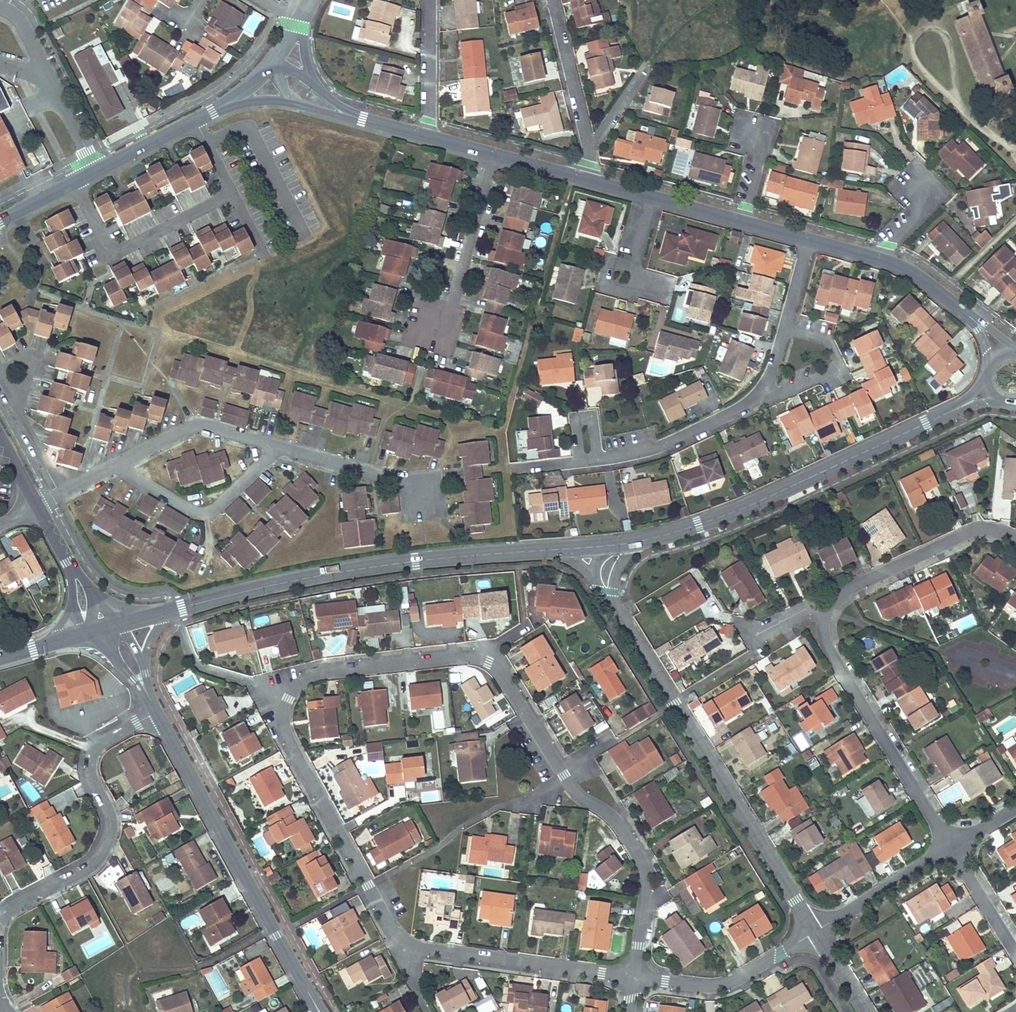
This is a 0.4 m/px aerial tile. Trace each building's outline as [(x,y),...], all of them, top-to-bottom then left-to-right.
[(120,15),(132,23),(129,27),(142,35),(153,17),(149,14),(147,18),(144,16),(146,12),(149,14),(153,8),(141,0),(129,0),(120,15)] [(363,21),(360,30),(366,31),(363,41),(385,46),(388,36),(385,36),(387,28),(390,29),(393,17),(396,18),(399,7),(373,0),(368,22),(363,21)] [(453,6),(456,6),(458,20),(455,21),(456,31),(478,29),(475,0),(453,0),(453,6)] [(562,5),(571,3),(578,29),(596,24),(594,16),(597,16),(594,0),(560,0),(562,5)] [(243,15),(222,3),(212,20),(216,22),(213,26),(209,23),(205,30),(207,31),(203,38),(224,51),(228,45),(225,43),(217,37),(221,31),(230,36),(243,15)] [(526,10),(514,13),(504,15),(508,36),(539,28),(533,3),(525,5),(526,10)] [(970,18),(955,23),(981,91),(995,85),(998,93),(1008,90),(1005,80),(1003,81),(978,16),(979,15),(976,6),(967,9),(970,18)] [(597,16),(594,16),(596,24),(597,28),(610,25),(607,14),(597,16)] [(120,15),(115,24),(140,39),(142,35),(129,27),(132,23),(120,15)] [(221,31),(217,37),(225,43),(230,36),(221,31)] [(137,57),(160,71),(165,63),(171,66),(179,54),(172,50),(169,54),(165,51),(168,47),(151,36),(137,57)] [(200,50),(197,48),(193,45),(184,60),(196,67),(199,63),(211,71),(224,51),(203,38),(200,44),(199,45),(202,47),(200,50)] [(606,49),(604,39),(586,43),(589,53),(592,52),(606,49)] [(459,43),(461,57),(464,57),(467,80),(482,79),(485,78),(481,41),(459,43)] [(93,57),(77,65),(91,92),(90,93),(100,113),(117,105),(108,87),(109,82),(113,84),(118,81),(100,45),(89,50),(93,57)] [(613,87),(609,72),(607,73),(604,58),(609,56),(610,60),(620,57),(618,46),(606,49),(592,52),(589,53),(584,54),(590,84),(594,83),(595,91),(613,87)] [(89,50),(74,58),(77,65),(93,57),(89,50)] [(538,54),(518,59),(524,84),(544,79),(538,54)] [(607,73),(609,72),(613,71),(610,60),(609,56),(604,58),(607,73)] [(613,60),(615,67),(623,65),(621,58),(613,60)] [(165,63),(160,71),(166,74),(171,66),(165,63)] [(789,84),(784,101),(798,105),(800,98),(812,102),(811,105),(820,107),(824,93),(816,91),(818,85),(791,77),(794,68),(783,65),(779,81),(789,84)] [(382,66),(373,94),(400,102),(404,87),(398,85),(402,71),(382,66)] [(729,89),(744,93),(762,97),(769,70),(756,67),(754,74),(735,70),(729,89)] [(463,80),(459,81),(460,90),(463,90),(464,105),(465,114),(488,112),(486,97),(484,97),(482,79),(467,80),(463,80)] [(649,103),(646,102),(643,110),(660,115),(662,107),(669,109),(673,94),(652,89),(650,98),(649,103)] [(514,90),(502,93),(502,102),(515,99),(514,90)] [(9,110),(0,92),(0,114),(9,110)] [(762,97),(744,93),(743,97),(761,101),(762,97)] [(857,124),(869,121),(885,115),(885,119),(895,115),(891,103),(888,94),(879,97),(878,94),(850,103),(857,124)] [(916,94),(910,100),(915,105),(921,98),(916,94)] [(699,107),(692,132),(712,137),(719,111),(714,110),(716,103),(697,98),(695,106),(699,107)] [(915,105),(910,100),(902,108),(918,123),(917,139),(936,140),(937,113),(921,98),(915,105)] [(554,102),(519,111),(524,129),(541,124),(544,136),(562,132),(554,102)] [(117,105),(100,113),(104,120),(120,112),(117,105)] [(885,115),(869,121),(870,124),(885,119),(885,115)] [(24,169),(0,121),(0,180),(24,169)] [(632,144),(635,133),(629,131),(626,142),(632,144)] [(825,136),(809,132),(808,139),(823,142),(825,136)] [(612,155),(628,159),(629,155),(645,159),(659,163),(665,141),(635,133),(632,144),(616,140),(612,155)] [(793,161),(791,168),(815,175),(823,142),(808,139),(803,137),(797,162),(793,161)] [(951,139),(936,153),(944,161),(947,158),(958,169),(968,180),(984,164),(962,142),(957,146),(951,139)] [(861,173),(862,164),(864,154),(868,154),(869,146),(845,142),(841,170),(861,173)] [(107,197),(94,204),(103,222),(116,216),(118,219),(122,227),(150,213),(144,202),(157,195),(156,192),(155,191),(169,185),(174,195),(188,188),(191,193),(205,185),(201,178),(199,174),(212,168),(203,149),(189,156),(194,166),(181,173),(179,170),(178,168),(164,175),(159,165),(146,172),(147,175),(148,176),(134,183),(139,193),(112,207),(107,197)] [(724,165),(725,161),(716,159),(715,164),(710,162),(711,158),(694,153),(687,177),(718,185),(726,187),(731,167),(724,165)] [(947,158),(944,161),(954,172),(958,169),(947,158)] [(409,240),(419,242),(420,239),(424,240),(424,244),(439,248),(442,239),(435,238),(452,178),(458,180),(460,172),(445,168),(444,171),(439,170),(440,166),(430,164),(426,179),(429,180),(425,196),(429,198),(425,210),(421,209),(417,226),(413,225),(409,240)] [(787,167),(773,164),(770,174),(784,177),(787,167)] [(663,172),(656,170),(654,178),(660,179),(663,172)] [(794,201),(794,202),(812,206),(817,187),(784,177),(770,174),(765,191),(779,195),(779,196),(794,201)] [(830,179),(823,177),(821,184),(828,186),(830,179)] [(830,179),(828,186),(842,188),(844,181),(830,179)] [(1010,184),(1000,185),(999,180),(989,182),(984,183),(985,188),(967,191),(969,208),(977,207),(979,219),(987,217),(995,216),(993,204),(1003,202),(1012,196),(1010,184)] [(487,260),(504,265),(504,262),(509,263),(508,266),(518,269),(522,254),(518,253),(522,238),(518,237),(522,223),(526,224),(530,207),(535,208),(539,194),(528,191),(527,194),(523,193),(524,190),(508,185),(506,193),(512,195),(495,254),(489,252),(487,260)] [(837,190),(834,211),(864,216),(867,194),(837,190)] [(794,201),(779,196),(779,195),(765,191),(764,196),(793,205),(794,202),(794,201)] [(405,203),(397,202),(396,208),(404,210),(405,203)] [(579,202),(575,217),(580,219),(577,232),(598,238),(606,207),(586,202),(585,204),(579,202)] [(54,235),(44,240),(51,254),(52,253),(55,252),(62,265),(52,271),(59,284),(78,274),(71,261),(82,255),(75,242),(71,244),(70,245),(63,231),(75,225),(67,211),(47,222),(54,235)] [(987,217),(979,219),(974,219),(976,228),(988,226),(987,217)] [(974,256),(942,222),(927,236),(932,242),(941,251),(959,269),(974,256)] [(116,282),(103,289),(113,307),(126,300),(121,290),(134,283),(135,284),(139,292),(153,285),(158,296),(185,282),(180,271),(194,264),(194,266),(198,273),(211,266),(206,255),(219,248),(220,249),(222,253),(235,245),(241,256),(254,249),(244,230),(231,237),(229,233),(226,226),(212,233),(209,228),(195,236),(201,247),(188,253),(187,253),(183,244),(169,252),(174,263),(148,276),(143,265),(129,272),(124,264),(110,271),(116,281),(116,282)] [(666,235),(661,253),(675,257),(677,254),(686,256),(688,257),(695,231),(686,229),(684,237),(680,235),(679,239),(666,235)] [(695,231),(688,257),(703,261),(706,249),(712,250),(716,237),(695,231)] [(731,231),(728,241),(737,243),(740,234),(731,231)] [(978,232),(971,239),(981,249),(988,243),(978,232)] [(360,315),(373,319),(374,315),(378,316),(377,320),(391,324),(393,315),(388,314),(398,278),(401,279),(407,256),(412,258),(415,249),(398,244),(398,248),(392,246),(393,243),(384,241),(380,256),(384,257),(376,287),(372,286),(368,301),(364,300),(360,315)] [(941,251),(932,242),(930,243),(939,253),(941,251)] [(755,265),(752,276),(771,280),(774,271),(776,262),(781,264),(783,255),(753,247),(749,263),(755,265)] [(986,279),(990,275),(1000,286),(996,289),(1001,295),(1014,282),(1015,280),(1015,262),(1002,247),(978,270),(986,279)] [(596,249),(594,256),(604,258),(606,251),(596,249)] [(675,257),(661,253),(659,259),(683,266),(686,256),(677,254),(675,257)] [(710,265),(718,266),(720,260),(712,258),(710,265)] [(720,260),(718,266),(728,269),(730,263),(720,260)] [(574,305),(577,292),(574,291),(578,278),(581,279),(583,271),(561,265),(551,298),(574,305)] [(470,345),(486,350),(487,346),(491,347),(490,351),(500,354),(504,339),(500,337),(504,322),(499,321),(508,290),(512,291),(516,276),(506,273),(505,277),(500,276),(501,272),(485,267),(483,276),(490,278),(483,300),(488,302),(478,339),(472,337),(470,345)] [(827,302),(841,305),(847,283),(848,280),(833,276),(834,274),(822,271),(814,303),(826,307),(827,302)] [(990,275),(986,279),(996,289),(1000,286),(990,275)] [(771,280),(752,276),(749,291),(738,289),(736,298),(753,302),(753,305),(768,308),(770,301),(767,300),(770,285),(771,280)] [(841,305),(840,308),(852,312),(853,306),(867,310),(874,285),(859,281),(859,283),(858,286),(847,283),(841,305)] [(1001,295),(1009,303),(1012,300),(1015,304),(1015,284),(1014,282),(1001,295)] [(692,284),(690,290),(716,297),(717,291),(692,284)] [(690,304),(686,318),(708,324),(716,297),(690,290),(690,292),(693,293),(695,293),(692,305),(690,304)] [(910,303),(913,300),(908,296),(889,313),(900,325),(906,320),(914,328),(927,316),(919,307),(916,310),(910,303)] [(919,307),(913,300),(910,303),(916,310),(919,307)] [(742,314),(737,331),(760,338),(762,330),(759,329),(763,315),(766,316),(768,308),(753,305),(749,316),(742,314)] [(0,326),(0,350),(1,352),(15,344),(8,333),(21,326),(11,307),(0,313),(0,319),(3,325),(0,326)] [(40,313),(33,335),(48,340),(52,327),(66,332),(72,311),(57,307),(54,317),(40,313)] [(611,316),(612,313),(599,309),(593,332),(627,341),(634,317),(625,314),(625,315),(624,320),(611,316)] [(32,312),(23,312),(23,322),(33,321),(32,312)] [(827,312),(824,321),(836,324),(838,316),(827,312)] [(927,316),(914,328),(916,330),(911,335),(914,339),(920,333),(923,336),(913,345),(929,362),(945,345),(951,340),(943,332),(940,335),(929,323),(932,321),(927,316)] [(943,332),(932,321),(929,323),(940,335),(943,332)] [(369,331),(371,327),(358,324),(354,339),(364,341),(361,350),(380,356),(383,347),(379,346),(381,339),(387,340),(389,332),(375,328),(374,332),(369,331)] [(574,328),(571,340),(579,343),(582,333),(583,331),(574,328)] [(852,342),(854,347),(858,346),(864,359),(860,360),(863,367),(880,360),(875,349),(877,348),(882,346),(875,331),(852,342)] [(582,333),(579,343),(587,345),(589,336),(582,333)] [(663,362),(663,361),(664,358),(677,361),(678,358),(687,361),(688,357),(695,359),(699,343),(683,339),(682,343),(677,342),(678,338),(659,333),(652,359),(663,362)] [(738,382),(744,369),(741,368),(746,356),(750,357),(753,350),(732,340),(717,372),(738,382)] [(59,355),(55,369),(69,374),(65,388),(52,384),(48,400),(40,397),(36,412),(49,416),(45,430),(52,432),(48,448),(60,451),(56,465),(77,471),(81,457),(70,454),(74,439),(65,436),(69,422),(59,418),(63,404),(70,406),(74,391),(85,394),(90,380),(77,376),(81,361),(91,365),(95,350),(75,344),(71,358),(59,355)] [(929,362),(927,363),(937,374),(933,378),(941,387),(960,369),(952,360),(955,357),(956,356),(945,345),(929,362)] [(858,346),(854,347),(860,360),(864,359),(858,346)] [(5,358),(18,352),(16,348),(4,353),(5,358)] [(483,361),(484,357),(468,353),(465,361),(471,363),(470,370),(467,369),(464,378),(480,382),(482,373),(494,376),(498,361),(488,359),(487,363),(483,361)] [(169,378),(177,380),(178,376),(187,378),(185,382),(185,385),(197,389),(200,380),(221,386),(222,382),(226,368),(227,364),(206,358),(205,362),(204,365),(197,363),(198,360),(183,355),(180,364),(173,362),(169,378)] [(741,368),(744,369),(750,357),(746,356),(741,368)] [(955,357),(952,360),(960,369),(963,366),(955,357)] [(386,364),(375,361),(365,358),(362,371),(372,373),(370,378),(401,386),(402,382),(410,384),(414,368),(399,364),(398,367),(396,367),(396,363),(387,361),(386,364)] [(538,385),(549,384),(549,380),(565,379),(565,382),(574,380),(571,358),(555,360),(536,362),(538,385)] [(870,381),(861,386),(863,390),(869,402),(883,395),(881,390),(888,387),(895,384),(889,369),(887,369),(885,370),(880,360),(863,367),(866,374),(872,371),(875,379),(870,381)] [(594,370),(582,371),(584,388),(592,387),(591,382),(600,382),(601,386),(602,396),(618,394),(616,378),(612,379),(611,370),(610,365),(593,368),(594,370)] [(226,368),(222,382),(232,385),(236,371),(226,368)] [(236,371),(232,385),(231,390),(252,396),(249,404),(262,407),(263,404),(264,401),(273,403),(272,407),(279,409),(284,394),(277,392),(279,383),(264,379),(263,382),(257,380),(258,377),(259,374),(237,368),(236,371)] [(910,378),(905,368),(899,371),(904,381),(910,378)] [(872,371),(866,374),(870,381),(875,379),(872,371)] [(442,380),(443,376),(427,372),(423,387),(431,389),(430,394),(460,402),(461,398),(470,400),(473,388),(465,385),(455,383),(456,380),(446,377),(445,380),(442,380)] [(634,386),(643,383),(640,375),(632,377),(634,386)] [(699,382),(657,401),(667,423),(684,414),(682,409),(706,397),(699,382)] [(848,396),(838,401),(846,417),(856,413),(859,419),(874,413),(869,402),(863,390),(857,392),(859,396),(850,400),(848,396)] [(540,406),(543,397),(526,391),(523,400),(540,406)] [(316,399),(294,393),(286,421),(299,424),(300,421),(301,417),(310,420),(309,424),(324,428),(325,424),(334,426),(332,430),(332,434),(344,438),(345,433),(357,436),(358,433),(359,429),(368,432),(367,436),(374,438),(379,422),(372,420),(375,411),(359,406),(358,410),(351,408),(351,409),(350,412),(344,411),(345,408),(331,403),(328,412),(314,408),(316,399)] [(99,417),(93,439),(108,443),(111,431),(125,435),(127,427),(143,432),(147,420),(160,424),(166,403),(152,399),(149,410),(134,406),(131,415),(117,411),(114,422),(99,417)] [(200,416),(213,419),(217,404),(204,400),(200,416)] [(816,411),(807,415),(813,430),(819,443),(840,434),(835,423),(846,417),(838,401),(827,406),(829,410),(818,415),(816,411)] [(225,406),(220,422),(245,429),(249,413),(225,406)] [(827,406),(816,411),(818,415),(829,410),(827,406)] [(778,416),(778,417),(781,424),(791,446),(802,441),(800,436),(813,430),(807,415),(802,407),(789,412),(788,411),(778,416)] [(778,417),(769,422),(772,428),(781,424),(778,417)] [(548,422),(528,424),(529,432),(525,432),(527,451),(537,450),(538,461),(558,458),(557,450),(552,450),(548,451),(547,439),(550,439),(548,422)] [(380,449),(387,451),(388,446),(397,449),(396,453),(395,456),(408,460),(410,454),(421,458),(422,454),(423,450),(432,453),(431,457),(439,459),(443,444),(436,442),(439,433),(423,428),(422,431),(416,429),(415,432),(414,436),(408,434),(409,431),(394,426),(391,435),(384,433),(380,449)] [(999,434),(1015,446),(1015,445),(1015,441),(1015,440),(999,429),(999,434)] [(744,469),(742,464),(767,453),(758,433),(734,445),(732,443),(722,447),(729,462),(734,473),(744,469)] [(972,474),(967,463),(984,455),(985,455),(978,439),(944,454),(957,481),(972,474)] [(459,458),(462,458),(467,458),(468,467),(463,467),(465,483),(469,482),(470,492),(466,493),(463,493),(465,505),(460,505),(461,518),(464,518),(469,517),(470,526),(465,527),(466,535),(482,533),(482,525),(491,524),(489,508),(486,509),(485,502),(488,502),(489,502),(489,496),(492,496),(490,479),(480,481),(479,466),(488,465),(486,449),(483,449),(482,443),(457,445),(459,458)] [(931,450),(917,456),(920,462),(934,456),(931,450)] [(174,467),(172,462),(165,465),(170,480),(177,478),(180,486),(195,482),(194,479),(200,477),(201,480),(202,483),(208,481),(209,484),(225,479),(222,470),(229,468),(223,453),(217,455),(218,459),(209,462),(207,458),(206,455),(195,458),(193,453),(181,456),(181,460),(183,464),(174,467)] [(706,484),(722,479),(714,455),(698,461),(701,468),(706,484)] [(984,455),(967,463),(972,474),(976,473),(973,465),(986,459),(984,455)] [(1015,493),(1015,460),(1007,459),(1002,499),(1010,500),(1011,493),(1015,493)] [(701,468),(676,477),(681,493),(706,484),(701,468)] [(928,468),(899,481),(911,509),(925,502),(921,494),(937,486),(928,468)] [(276,507),(268,515),(274,521),(283,530),(289,536),(298,528),(308,518),(302,513),(318,497),(311,491),(317,486),(305,475),(300,480),(303,483),(296,490),(293,487),(291,484),(282,493),(286,497),(276,507)] [(259,480),(245,494),(256,505),(270,491),(259,480)] [(300,480),(293,487),(296,490),(303,483),(300,480)] [(639,486),(638,480),(631,482),(635,509),(669,503),(665,481),(650,484),(639,486)] [(603,486),(565,491),(566,501),(567,509),(568,511),(578,510),(595,508),(606,507),(603,486)] [(693,489),(695,495),(710,493),(709,486),(693,489)] [(344,512),(349,512),(361,510),(367,509),(365,499),(364,488),(341,490),(344,512)] [(540,494),(527,496),(529,514),(558,510),(567,509),(566,501),(565,491),(565,488),(540,491),(540,494)] [(842,492),(836,494),(840,503),(846,501),(842,492)] [(396,493),(380,495),(382,515),(398,513),(396,493)] [(836,494),(830,497),(833,503),(835,502),(837,505),(840,503),(836,494)] [(960,494),(953,497),(959,511),(966,508),(960,494)] [(139,510),(151,517),(159,503),(147,496),(139,510)] [(98,515),(93,523),(107,532),(109,529),(114,532),(113,535),(111,538),(130,549),(132,545),(139,533),(141,529),(133,524),(123,518),(127,511),(116,504),(114,506),(112,511),(104,506),(106,502),(100,498),(91,512),(98,515)] [(250,510),(239,499),(225,514),(236,525),(250,510)] [(114,506),(106,502),(104,506),(112,511),(114,506)] [(266,512),(268,515),(276,507),(273,505),(266,512)] [(688,516),(685,506),(677,509),(680,519),(681,518),(688,516)] [(165,507),(157,521),(180,534),(189,520),(165,507)] [(567,509),(558,510),(558,520),(568,519),(568,516),(568,511),(567,509)] [(361,510),(349,512),(350,522),(363,521),(361,510)] [(861,525),(870,539),(878,534),(889,550),(904,540),(884,510),(861,525)] [(350,522),(342,523),(344,534),(345,549),(374,545),(372,532),(371,520),(363,521),(350,522)] [(274,521),(265,528),(275,538),(283,530),(274,521)] [(253,530),(255,532),(262,525),(260,523),(253,530)] [(229,555),(226,551),(221,557),(232,568),(237,563),(244,570),(260,554),(263,557),(279,542),(275,538),(265,528),(262,525),(255,532),(247,540),(240,533),(231,542),(233,545),(236,548),(229,555)] [(298,528),(289,536),(291,538),(300,530),(298,528)] [(155,529),(153,532),(163,537),(164,535),(155,529)] [(142,550),(138,557),(148,563),(160,570),(163,566),(164,562),(170,566),(168,569),(182,577),(187,568),(194,572),(202,558),(194,554),(192,558),(185,553),(187,550),(188,547),(177,540),(175,544),(163,537),(153,532),(149,538),(142,550)] [(139,533),(132,545),(142,550),(149,538),(139,533)] [(878,534),(870,539),(881,555),(889,550),(878,534)] [(17,560),(11,564),(20,579),(21,581),(26,578),(31,575),(33,578),(43,573),(21,535),(13,539),(12,547),(20,548),(23,555),(20,556),(21,558),(23,561),(19,564),(17,560)] [(824,570),(833,566),(839,563),(841,567),(855,560),(846,539),(816,552),(824,570)] [(776,546),(778,551),(779,552),(792,546),(789,540),(776,546)] [(779,552),(778,551),(763,557),(773,578),(787,571),(801,565),(802,567),(810,563),(801,543),(792,546),(779,552)] [(233,545),(226,551),(229,555),(236,548),(233,545)] [(194,554),(187,550),(185,553),(192,558),(194,554)] [(148,563),(138,557),(137,560),(146,565),(148,563)] [(993,562),(986,557),(974,574),(1001,594),(1015,574),(1015,572),(1003,562),(1000,567),(993,562)] [(4,587),(20,579),(11,564),(8,558),(0,563),(0,579),(4,587)] [(996,558),(993,562),(1000,567),(1003,562),(996,558)] [(720,574),(729,588),(733,586),(735,590),(744,604),(746,603),(750,609),(764,601),(759,594),(750,580),(739,562),(720,574)] [(801,565),(787,571),(788,573),(802,567),(801,565)] [(928,583),(913,590),(923,612),(938,605),(937,602),(945,598),(954,594),(945,575),(933,580),(934,583),(929,585),(928,583)] [(679,582),(682,587),(692,580),(690,576),(679,582)] [(750,580),(759,594),(766,590),(757,576),(750,580)] [(692,580),(682,587),(660,600),(671,619),(683,611),(696,603),(698,606),(706,602),(692,580)] [(538,586),(536,607),(551,608),(551,615),(561,616),(563,620),(567,627),(584,620),(572,595),(553,593),(553,587),(538,586)] [(406,587),(400,588),(402,602),(408,601),(406,587)] [(888,619),(897,615),(912,608),(913,611),(917,610),(919,613),(923,612),(913,590),(912,589),(905,593),(904,590),(875,603),(881,617),(888,619)] [(1006,603),(1015,610),(1015,590),(1006,603)] [(505,594),(478,597),(480,618),(480,621),(508,618),(505,594)] [(954,594),(945,598),(948,606),(958,602),(954,594)] [(480,618),(478,597),(461,598),(463,620),(480,618)] [(426,626),(442,625),(455,623),(463,622),(463,620),(461,598),(453,599),(453,603),(424,606),(426,626)] [(355,603),(314,607),(316,627),(348,624),(349,628),(358,627),(358,622),(355,603)] [(696,603),(683,611),(685,614),(698,606),(696,603)] [(359,610),(359,616),(386,613),(386,607),(359,610)] [(420,621),(418,607),(411,608),(413,622),(420,621)] [(551,608),(536,607),(535,611),(545,612),(544,618),(563,620),(561,616),(551,615),(551,608)] [(912,608),(897,615),(898,618),(913,611),(912,608)] [(386,613),(359,616),(357,616),(360,640),(369,639),(368,635),(382,634),(400,632),(398,612),(386,613)] [(410,628),(409,615),(401,616),(403,629),(410,628)] [(289,625),(253,633),(254,637),(257,650),(278,645),(282,644),(283,649),(285,658),(296,655),(289,625)] [(727,625),(725,637),(732,638),(733,626),(727,625)] [(218,655),(236,650),(248,648),(249,652),(257,650),(254,637),(246,639),(243,628),(213,635),(218,655)] [(703,650),(709,646),(712,650),(720,645),(715,638),(711,631),(703,636),(702,633),(668,654),(678,671),(691,662),(697,658),(705,653),(703,650)] [(521,649),(532,666),(532,668),(535,666),(537,670),(532,673),(540,685),(560,672),(550,656),(552,655),(540,637),(521,649)] [(777,691),(778,691),(794,681),(807,674),(806,672),(814,666),(803,648),(794,653),(795,655),(773,668),(771,665),(764,670),(777,691)] [(890,650),(870,662),(876,672),(880,670),(884,678),(887,684),(883,686),(888,694),(892,691),(897,700),(914,690),(909,681),(904,684),(900,677),(904,674),(890,650)] [(613,673),(611,669),(615,666),(609,657),(590,669),(610,701),(625,692),(613,673)] [(532,668),(532,666),(526,670),(538,691),(563,676),(560,672),(540,685),(532,673),(537,670),(535,666),(532,668)] [(575,666),(572,668),(579,679),(582,678),(575,666)] [(754,669),(749,672),(752,677),(757,674),(754,669)] [(84,670),(68,675),(69,678),(81,675),(93,683),(95,694),(70,701),(71,705),(101,696),(97,681),(84,670)] [(69,678),(68,675),(53,679),(60,708),(71,705),(70,701),(95,694),(93,683),(81,675),(69,678)] [(490,706),(488,702),(491,699),(493,698),(485,686),(480,689),(473,678),(460,686),(478,715),(482,721),(495,713),(490,706)] [(1,709),(4,714),(34,698),(25,681),(0,694),(0,709),(1,709)] [(794,681),(778,691),(782,698),(798,687),(794,681)] [(416,689),(416,686),(408,687),(411,710),(441,707),(439,683),(426,685),(426,687),(416,689)] [(714,725),(721,720),(720,717),(737,707),(738,710),(750,703),(739,685),(710,702),(714,709),(707,713),(714,725)] [(184,695),(188,702),(193,699),(205,720),(206,720),(223,710),(218,700),(211,689),(206,692),(202,686),(184,695)] [(897,700),(896,701),(900,708),(903,706),(909,716),(906,718),(914,731),(937,717),(918,687),(914,690),(897,700)] [(360,693),(361,695),(362,709),(364,727),(385,724),(383,710),(382,698),(386,697),(385,690),(360,693)] [(808,708),(805,703),(796,709),(803,721),(799,723),(805,733),(813,728),(820,724),(823,728),(832,722),(823,708),(836,700),(830,690),(815,699),(817,702),(808,708)] [(693,692),(688,695),(692,702),(696,699),(697,699),(693,692)] [(574,695),(555,707),(574,738),(593,725),(574,695)] [(800,695),(791,701),(794,706),(803,701),(800,695)] [(338,707),(337,697),(323,698),(323,701),(324,709),(334,708),(338,707)] [(223,710),(206,720),(211,729),(229,719),(225,710),(228,708),(222,698),(218,700),(223,710)] [(814,698),(805,703),(808,708),(817,702),(815,699),(814,698)] [(193,699),(188,702),(199,723),(205,720),(193,699)] [(592,699),(589,701),(606,728),(591,737),(593,740),(611,729),(592,699)] [(692,702),(689,703),(693,709),(700,705),(696,699),(692,702)] [(308,703),(308,711),(313,710),(316,741),(338,738),(334,708),(324,709),(323,701),(308,703)] [(903,706),(900,708),(906,718),(909,716),(903,706)] [(720,717),(721,720),(738,710),(737,707),(720,717)] [(642,708),(624,720),(630,730),(648,718),(642,708)] [(986,709),(980,712),(985,720),(991,716),(986,709)] [(980,712),(973,716),(978,725),(985,720),(980,712)] [(482,721),(478,715),(470,719),(474,726),(482,721)] [(617,735),(625,731),(619,720),(611,724),(617,735)] [(252,740),(249,736),(242,723),(222,735),(237,763),(262,749),(255,738),(252,740)] [(820,724),(813,728),(815,732),(823,728),(820,724)] [(748,727),(730,739),(746,766),(764,755),(757,743),(753,736),(748,727)] [(764,730),(753,736),(757,743),(767,736),(764,730)] [(454,735),(455,744),(478,742),(477,733),(454,735)] [(859,754),(856,749),(859,747),(851,734),(822,752),(829,764),(834,762),(842,775),(863,762),(859,754)] [(349,736),(342,737),(343,748),(352,747),(351,740),(349,740),(349,736)] [(923,749),(928,759),(931,757),(933,761),(943,777),(950,773),(962,766),(944,736),(923,749)] [(638,743),(615,758),(619,764),(617,766),(622,775),(627,772),(631,778),(645,770),(646,771),(662,761),(648,739),(639,745),(638,743)] [(478,742),(455,744),(455,746),(456,751),(459,782),(483,780),(482,768),(482,767),(479,768),(478,762),(481,761),(480,751),(479,751),(479,743),(479,742),(478,742)] [(381,743),(366,745),(367,755),(382,753),(381,743)] [(1006,750),(1015,767),(1015,744),(1006,750)] [(14,762),(27,770),(30,765),(34,767),(33,774),(41,779),(46,772),(51,775),(61,759),(48,751),(43,758),(24,746),(14,762)] [(118,757),(127,773),(133,784),(131,786),(135,793),(152,784),(148,777),(153,774),(138,746),(118,757)] [(806,750),(799,754),(803,760),(810,756),(806,750)] [(985,752),(974,759),(976,762),(987,755),(985,752)] [(382,753),(367,755),(368,762),(383,760),(382,753)] [(677,754),(670,759),(675,767),(682,762),(677,754)] [(0,757),(0,772),(1,774),(12,767),(4,755),(0,757)] [(401,763),(384,765),(386,784),(404,782),(403,779),(415,778),(425,777),(423,758),(401,761),(401,763)] [(333,777),(342,792),(352,809),(370,799),(349,760),(336,767),(340,773),(333,777)] [(962,766),(950,773),(955,782),(959,780),(967,794),(981,786),(983,788),(999,778),(988,761),(969,773),(964,765),(962,766)] [(280,790),(272,777),(275,776),(271,768),(250,779),(265,808),(284,797),(280,790)] [(776,768),(763,776),(765,779),(778,771),(776,768)] [(627,772),(622,775),(628,784),(647,773),(646,771),(645,770),(631,778),(627,772)] [(759,793),(764,801),(767,799),(772,808),(782,824),(804,810),(798,801),(795,803),(787,791),(780,780),(782,778),(778,771),(765,779),(769,786),(759,793)] [(41,779),(33,774),(31,778),(44,786),(51,775),(46,772),(41,779)] [(127,773),(124,774),(131,786),(133,784),(127,773)] [(275,776),(272,777),(280,790),(282,789),(275,776)] [(231,777),(225,781),(228,787),(234,783),(231,777)] [(886,797),(880,787),(876,781),(861,791),(875,814),(894,802),(890,796),(886,797)] [(652,782),(633,794),(646,815),(643,816),(652,829),(674,816),(652,782)] [(883,785),(880,787),(886,797),(890,796),(883,785)] [(981,786),(967,794),(969,797),(983,788),(981,786)] [(794,787),(787,791),(795,803),(798,801),(804,810),(807,808),(794,787)] [(352,809),(342,792),(338,793),(348,811),(352,809)] [(714,805),(710,797),(701,803),(705,810),(714,805)] [(166,798),(146,809),(163,839),(179,829),(175,822),(171,815),(175,813),(166,798)] [(767,799),(764,801),(769,810),(772,808),(767,799)] [(63,830),(56,815),(52,808),(50,810),(45,801),(28,810),(23,813),(26,819),(35,814),(40,824),(55,853),(57,852),(69,845),(74,843),(66,828),(63,830)] [(959,802),(954,805),(957,810),(962,807),(959,802)] [(807,808),(804,810),(805,813),(815,808),(813,805),(807,808)] [(288,806),(283,809),(288,818),(291,816),(293,815),(288,806)] [(146,809),(140,813),(144,820),(146,822),(145,823),(152,837),(150,838),(153,844),(163,839),(146,809)] [(302,819),(295,823),(291,816),(288,818),(283,809),(267,818),(271,827),(268,829),(270,833),(275,843),(277,845),(290,838),(296,850),(314,840),(305,825),(302,819)] [(144,820),(140,813),(134,816),(138,823),(144,820)] [(66,828),(59,814),(56,815),(63,830),(66,828)] [(829,819),(832,828),(841,825),(837,816),(829,819)] [(798,817),(788,823),(791,829),(801,823),(798,817)] [(790,831),(793,837),(796,836),(802,845),(806,853),(822,843),(808,820),(790,831)] [(886,860),(884,857),(897,849),(910,841),(899,822),(873,838),(878,847),(872,851),(880,864),(886,860)] [(402,823),(381,835),(383,838),(404,826),(402,823)] [(383,838),(381,835),(373,839),(378,848),(384,861),(414,845),(404,826),(383,838)] [(131,827),(124,830),(129,838),(135,835),(131,827)] [(565,834),(551,832),(552,828),(541,827),(537,854),(572,858),(575,835),(565,834)] [(683,852),(675,857),(682,869),(691,864),(688,860),(704,850),(706,854),(716,848),(708,836),(701,841),(693,827),(670,842),(675,851),(681,848),(683,852)] [(995,851),(1003,864),(1011,860),(1013,864),(1015,863),(1015,832),(1010,836),(1013,841),(1015,844),(1004,850),(1002,847),(995,851)] [(275,843),(270,833),(264,836),(270,846),(275,843)] [(489,840),(485,840),(472,838),(468,863),(486,866),(486,860),(487,857),(503,859),(503,862),(512,863),(513,848),(505,847),(506,838),(490,836),(489,840)] [(796,836),(793,837),(799,847),(802,845),(796,836)] [(12,867),(23,860),(11,838),(0,844),(0,845),(3,850),(0,851),(0,870),(3,875),(14,870),(12,867)] [(1013,841),(1002,847),(1004,850),(1015,844),(1013,841)] [(192,842),(174,851),(195,891),(216,879),(207,864),(205,865),(203,866),(195,852),(197,851),(192,842)] [(69,845),(57,852),(60,857),(72,850),(69,845)] [(602,864),(595,870),(603,882),(621,868),(615,860),(612,857),(614,855),(608,847),(596,856),(602,864)] [(384,861),(378,848),(369,853),(376,865),(384,861)] [(675,851),(672,853),(675,857),(683,852),(681,848),(675,851)] [(897,849),(884,857),(886,860),(899,852),(897,849)] [(688,860),(691,864),(706,854),(704,850),(688,860)] [(205,865),(197,851),(195,852),(203,866),(205,865)] [(315,852),(297,861),(301,868),(305,866),(315,885),(311,887),(317,898),(336,887),(331,877),(333,875),(323,857),(319,859),(315,852)] [(825,889),(840,881),(838,878),(842,876),(843,879),(847,885),(862,875),(849,853),(816,874),(825,889)] [(171,854),(161,859),(165,867),(175,862),(171,854)] [(23,860),(12,867),(14,870),(25,864),(23,860)] [(1011,860),(1003,864),(1006,869),(1013,864),(1011,860)] [(710,863),(684,880),(688,887),(690,885),(705,910),(723,898),(708,874),(714,870),(710,863)] [(305,866),(301,868),(311,887),(315,885),(305,866)] [(603,882),(595,870),(592,872),(601,884),(603,882)] [(134,873),(119,881),(128,897),(125,899),(134,915),(152,905),(134,873)] [(276,873),(267,878),(271,885),(276,883),(274,880),(279,878),(276,873)] [(467,876),(464,893),(472,894),(474,877),(467,876)] [(580,878),(578,891),(585,892),(587,879),(580,878)] [(119,881),(116,883),(125,899),(128,897),(119,881)] [(963,885),(960,886),(966,896),(968,894),(963,885)] [(916,925),(928,918),(940,911),(941,912),(949,907),(948,905),(956,901),(947,886),(939,890),(936,886),(928,891),(904,905),(916,925)] [(445,905),(453,906),(454,896),(430,893),(428,908),(427,908),(425,921),(452,925),(451,931),(460,932),(462,915),(443,913),(444,911),(442,911),(443,904),(445,905)] [(479,918),(489,919),(501,921),(502,912),(512,913),(514,898),(482,893),(479,918)] [(198,905),(193,897),(180,904),(185,913),(198,905)] [(87,899),(69,908),(71,912),(88,902),(87,899)] [(202,931),(207,941),(214,937),(217,943),(234,933),(230,925),(226,918),(230,916),(221,900),(199,912),(207,928),(202,931)] [(71,912),(69,908),(60,914),(71,934),(89,924),(98,919),(88,902),(71,912)] [(334,920),(349,911),(345,903),(329,912),(334,920)] [(581,947),(603,950),(605,931),(601,931),(602,925),(606,926),(608,906),(589,904),(587,923),(584,923),(581,947)] [(743,922),(736,926),(727,932),(738,951),(754,941),(754,939),(750,934),(754,932),(755,933),(769,924),(757,905),(739,917),(743,922)] [(534,910),(530,931),(542,933),(562,936),(563,929),(573,930),(574,920),(575,916),(534,910)] [(321,927),(327,938),(333,935),(341,950),(363,938),(354,923),(352,919),(355,918),(351,911),(349,911),(334,920),(321,927)] [(940,911),(928,918),(929,920),(941,912),(940,911)] [(165,919),(161,912),(152,918),(156,924),(165,919)] [(501,921),(489,919),(489,924),(510,927),(512,913),(502,912),(501,921)] [(665,923),(671,931),(682,923),(676,915),(665,923)] [(739,917),(733,921),(736,926),(743,922),(739,917)] [(957,922),(947,928),(950,934),(960,928),(957,922)] [(671,931),(669,933),(674,939),(670,942),(677,951),(674,954),(683,965),(703,951),(682,923),(671,931)] [(750,934),(754,939),(771,928),(769,924),(755,933),(754,932),(750,934)] [(980,951),(969,933),(973,931),(969,924),(945,938),(960,963),(980,951)] [(605,931),(603,950),(607,951),(610,927),(606,926),(602,925),(601,931),(605,931)] [(973,931),(969,933),(980,951),(984,949),(973,931)] [(23,933),(23,950),(26,950),(26,967),(44,967),(44,972),(55,972),(55,954),(46,953),(46,933),(23,933)] [(669,933),(663,938),(674,954),(677,951),(670,942),(674,939),(669,933)] [(333,935),(327,938),(336,953),(341,950),(333,935)] [(214,937),(207,941),(211,947),(217,943),(214,937)] [(858,952),(865,963),(867,962),(872,971),(870,972),(879,987),(895,978),(889,970),(893,968),(876,941),(858,952)] [(23,950),(22,972),(44,972),(44,967),(26,967),(26,950),(23,950)] [(354,984),(361,979),(365,977),(366,980),(368,983),(382,976),(383,979),(391,974),(381,956),(373,961),(370,956),(346,970),(354,984)] [(989,958),(976,966),(981,975),(957,989),(967,1005),(984,995),(986,998),(1003,988),(991,969),(995,966),(989,958)] [(253,993),(253,994),(258,990),(263,999),(276,992),(271,982),(268,984),(261,972),(264,971),(258,959),(240,969),(247,982),(253,993)] [(75,967),(71,969),(75,977),(79,975),(75,967)] [(945,975),(949,982),(960,976),(957,969),(945,975)] [(271,982),(264,971),(261,972),(268,984),(271,982)] [(879,987),(884,996),(888,994),(899,1011),(915,1011),(925,1006),(904,972),(895,978),(879,987)] [(479,990),(485,987),(482,978),(476,980),(479,990)] [(445,991),(435,996),(443,1011),(451,1011),(461,1006),(467,1003),(476,998),(466,980),(459,983),(460,986),(446,994),(445,991)] [(253,993),(247,982),(240,985),(246,997),(253,993)] [(459,983),(445,991),(446,994),(460,986),(459,983)] [(578,984),(577,996),(589,997),(590,985),(578,984)] [(768,1004),(771,1009),(773,1011),(781,1011),(784,1010),(785,1011),(803,1011),(805,1011),(801,1005),(811,999),(802,984),(788,992),(777,999),(768,1004)] [(512,1004),(518,1005),(518,1009),(528,1010),(528,1011),(545,1011),(546,1006),(547,997),(534,995),(534,997),(530,997),(531,995),(531,988),(514,986),(512,1004)] [(775,995),(777,999),(788,992),(786,989),(775,995)] [(258,990),(253,994),(258,1002),(263,999),(258,990)] [(54,1011),(55,1011),(77,1011),(67,993),(41,1007),(44,1011),(53,1011),(54,1011)] [(186,993),(156,1003),(158,1011),(192,1011),(186,993)] [(386,994),(375,999),(377,1002),(387,996),(386,994)] [(884,996),(894,1011),(899,1011),(888,994),(884,996)] [(938,1011),(954,1004),(951,997),(935,1005),(938,1011)] [(476,1006),(478,1011),(491,1011),(496,1010),(492,1000),(476,1006)] [(606,1003),(587,1000),(586,1008),(584,1008),(584,1011),(605,1011),(606,1003)] [(399,1002),(390,1007),(390,1006),(380,1011),(404,1011),(399,1002)] [(760,1009),(756,1003),(740,1011),(761,1011),(760,1009)] [(511,1011),(528,1011),(528,1010),(518,1009),(518,1005),(512,1004),(511,1011)] [(760,1009),(761,1011),(765,1011),(771,1009),(768,1004),(760,1009)]
